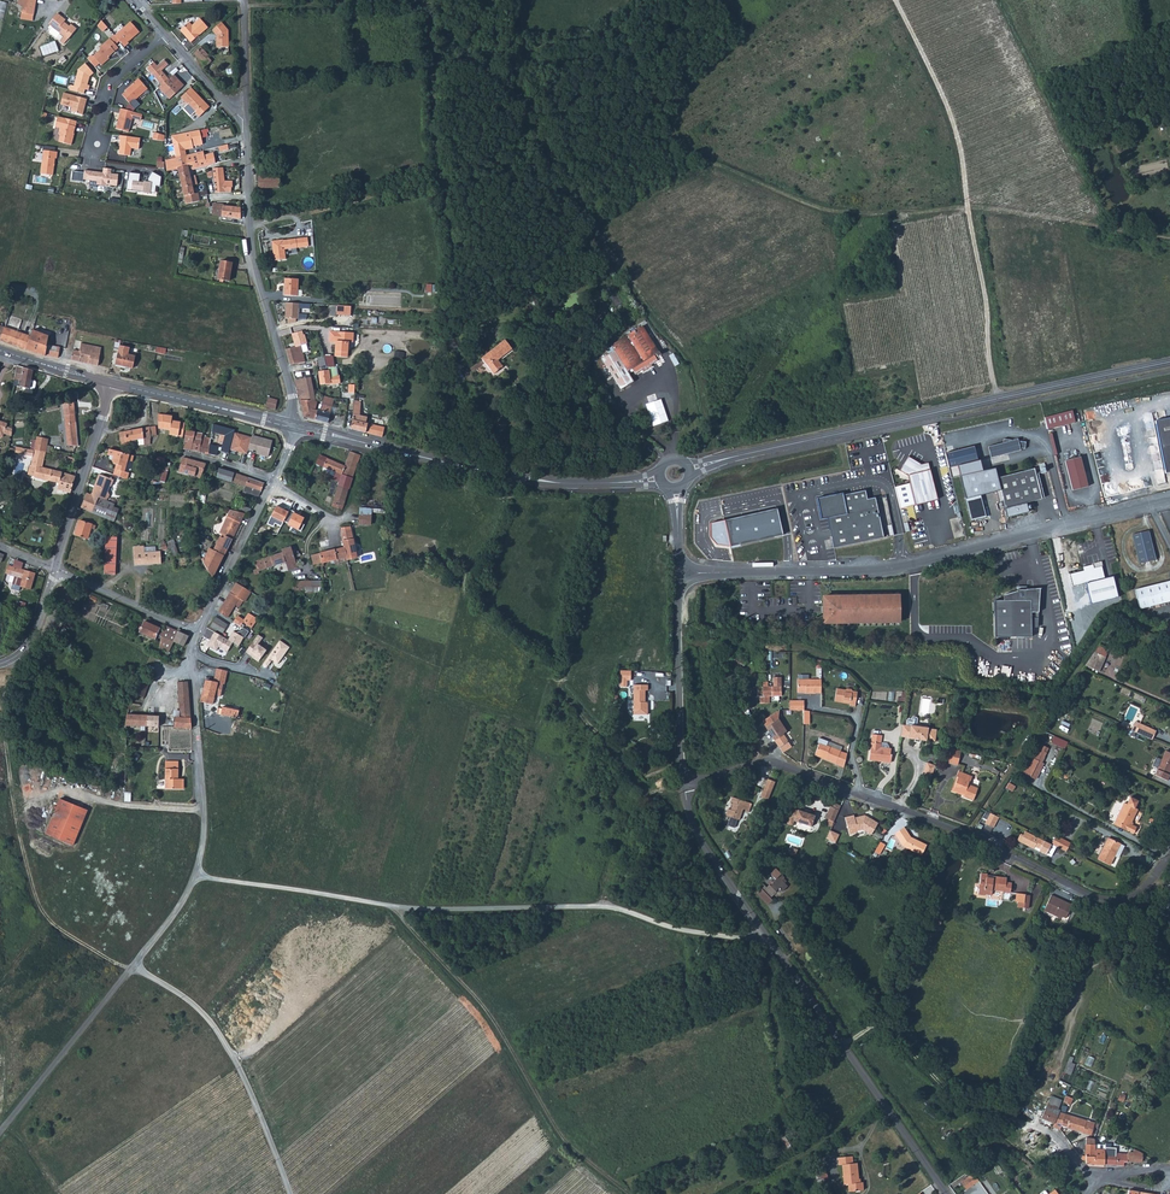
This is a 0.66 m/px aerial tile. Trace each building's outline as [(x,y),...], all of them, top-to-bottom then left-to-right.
[(17,3),(22,4),(21,13),(33,14),(35,0),(17,0),(17,3)] [(10,3),(0,1),(0,20),(5,21),(10,3)] [(58,12),(49,23),(69,39),(78,28),(72,23),(70,26),(64,21),(66,19),(62,16),(58,12)] [(189,22),(180,29),(191,42),(208,27),(206,25),(200,18),(196,22),(192,25),(189,22)] [(124,26),(114,35),(123,45),(128,42),(127,41),(133,36),(138,31),(130,21),(124,26)] [(104,32),(109,28),(104,22),(99,26),(104,32)] [(221,22),(212,30),(216,34),(216,36),(216,44),(220,44),(220,46),(224,46),(228,46),(228,38),(228,29),(221,22)] [(108,43),(112,40),(109,37),(99,46),(99,49),(92,55),(89,54),(86,57),(91,63),(94,66),(98,62),(100,64),(108,57),(107,56),(109,54),(112,52),(114,50),(108,43)] [(118,47),(112,40),(108,43),(114,50),(118,47)] [(41,50),(46,58),(51,56),(56,53),(56,54),(61,51),(55,42),(51,44),(51,45),(46,47),(46,48),(41,50)] [(203,43),(193,53),(204,67),(211,61),(207,56),(212,52),(203,43)] [(68,88),(82,92),(84,88),(87,89),(88,86),(88,84),(86,83),(88,75),(92,72),(84,62),(77,68),(72,84),(69,83),(68,88)] [(152,62),(145,68),(151,75),(152,74),(156,80),(160,85),(157,87),(167,99),(182,86),(176,79),(171,83),(157,67),(152,62)] [(125,91),(121,94),(128,102),(132,99),(133,100),(138,95),(143,90),(146,88),(138,78),(128,87),(124,90),(125,91)] [(196,95),(190,88),(179,97),(198,117),(208,108),(202,101),(196,95)] [(62,91),(59,103),(70,106),(69,110),(81,113),(82,110),(83,106),(85,98),(66,92),(62,91)] [(132,111),(119,107),(118,112),(119,112),(117,117),(116,122),(114,128),(127,131),(131,115),(132,111)] [(75,120),(56,114),(53,125),(58,126),(57,132),(58,134),(56,140),(69,143),(70,140),(71,136),(73,132),(72,132),(75,120)] [(173,149),(174,157),(185,155),(184,151),(194,149),(193,146),(197,145),(202,144),(198,130),(168,136),(168,138),(170,138),(171,140),(166,140),(167,144),(164,144),(164,148),(168,148),(168,149),(173,149)] [(152,132),(152,139),(163,140),(163,139),(161,138),(161,133),(152,132)] [(137,148),(139,137),(123,135),(118,134),(118,139),(119,139),(118,146),(117,153),(128,154),(129,147),(137,148)] [(40,166),(39,172),(41,172),(51,174),(53,156),(55,157),(55,153),(55,150),(42,149),(40,166)] [(185,155),(174,157),(174,158),(164,160),(166,171),(177,169),(183,196),(193,194),(188,170),(202,167),(211,165),(214,164),(214,162),(212,152),(204,155),(203,151),(187,155),(185,155)] [(112,169),(103,168),(102,172),(84,170),(84,173),(74,172),(73,180),(90,182),(90,186),(96,187),(96,185),(107,187),(107,185),(117,187),(118,175),(111,174),(112,169)] [(232,187),(231,181),(223,182),(222,168),(212,168),(212,171),(214,187),(214,188),(214,190),(214,193),(230,192),(230,187),(232,187)] [(161,177),(152,172),(148,178),(149,182),(144,181),(144,183),(139,182),(140,174),(130,173),(127,190),(154,193),(155,192),(156,186),(160,186),(161,177)] [(278,176),(256,177),(257,188),(278,187),(278,176)] [(216,215),(240,219),(240,216),(240,214),(239,207),(238,207),(222,205),(221,203),(212,203),(211,214),(216,215)] [(281,240),(270,242),(273,261),(284,260),(283,250),(295,248),(307,246),(306,237),(282,241),(281,240)] [(219,260),(215,279),(227,281),(228,271),(229,267),(230,262),(219,260)] [(282,288),(282,296),(295,297),(296,280),(283,280),(282,288)] [(309,305),(286,304),(286,318),(288,318),(288,324),(295,322),(295,318),(307,319),(307,315),(298,315),(299,308),(309,309),(309,305)] [(351,306),(336,306),(336,315),(351,315),(351,306)] [(457,317),(454,329),(461,330),(463,318),(457,317)] [(25,349),(30,336),(4,327),(3,331),(0,330),(0,340),(9,343),(25,349)] [(602,360),(615,380),(622,390),(635,382),(628,372),(632,370),(636,375),(643,371),(644,372),(652,367),(651,365),(658,361),(654,355),(656,354),(657,357),(661,355),(642,327),(612,347),(615,351),(602,360)] [(30,336),(25,349),(30,350),(38,353),(41,354),(44,355),(45,354),(57,357),(59,348),(47,345),(48,335),(36,331),(32,330),(30,336)] [(353,333),(329,331),(329,341),(335,342),(334,357),(347,357),(348,342),(353,343),(353,333)] [(301,333),(291,335),(294,347),(300,346),(305,345),(306,345),(303,336),(302,336),(301,333)] [(504,341),(481,359),(493,375),(503,367),(500,364),(498,361),(512,350),(504,341)] [(72,350),(71,359),(84,362),(98,365),(101,348),(81,344),(79,351),(72,350)] [(116,360),(115,365),(123,366),(132,368),(134,356),(128,354),(129,347),(120,345),(116,360)] [(294,347),(285,350),(287,358),(289,365),(304,363),(304,361),(300,346),(294,347)] [(332,357),(327,357),(317,358),(318,366),(335,366),(332,357)] [(34,370),(18,366),(15,378),(21,380),(19,386),(28,388),(29,383),(31,377),(34,370)] [(308,371),(291,374),(293,380),(309,377),(308,371)] [(328,371),(319,372),(320,384),(329,383),(329,386),(334,386),(339,385),(338,377),(329,377),(328,371)] [(309,377),(293,380),(299,400),(299,403),(301,410),(303,418),(315,421),(317,411),(314,410),(316,402),(314,402),(314,400),(312,388),(309,377)] [(354,401),(353,401),(352,417),(350,428),(353,429),(357,430),(381,437),(381,436),(383,428),(382,427),(366,423),(366,417),(359,415),(360,395),(354,395),(354,401)] [(267,397),(265,407),(274,410),(276,400),(267,397)] [(317,411),(315,421),(327,423),(330,412),(333,401),(333,400),(323,397),(319,411),(317,411)] [(662,400),(646,405),(653,427),(669,421),(662,400)] [(74,401),(62,402),(65,427),(67,445),(78,445),(75,418),(74,401)] [(1045,417),(1048,429),(1077,423),(1074,410),(1045,417)] [(169,415),(159,414),(159,428),(171,430),(170,434),(184,436),(186,423),(178,421),(178,420),(173,419),(174,415),(169,414),(169,415)] [(1154,421),(1160,452),(1164,474),(1169,472),(1169,418),(1154,421)] [(1,437),(3,436),(4,433),(12,435),(12,433),(13,428),(7,426),(8,423),(0,420),(0,437),(1,437)] [(406,440),(409,427),(396,423),(394,430),(393,437),(406,440)] [(135,429),(119,432),(122,445),(130,444),(129,441),(138,439),(139,444),(151,443),(151,436),(157,435),(156,426),(143,427),(139,428),(135,429)] [(187,431),(184,449),(193,450),(201,451),(201,452),(210,454),(211,447),(218,448),(219,439),(203,436),(204,433),(187,431)] [(235,433),(231,451),(249,455),(249,452),(271,457),(274,441),(235,433)] [(37,436),(34,449),(46,451),(48,439),(37,436)] [(988,447),(991,458),(1021,451),(1020,448),(1023,449),(1025,449),(1026,442),(1018,441),(1018,439),(1013,440),(1004,439),(1003,443),(988,447)] [(961,476),(963,475),(982,471),(980,461),(977,461),(974,446),(945,453),(948,468),(959,465),(961,476)] [(32,449),(23,447),(22,451),(24,451),(23,454),(30,456),(32,449)] [(121,452),(109,448),(108,454),(113,456),(112,460),(114,463),(116,464),(119,465),(118,469),(115,468),(114,474),(124,478),(127,478),(129,473),(125,471),(128,460),(130,461),(132,461),(134,456),(131,454),(121,452)] [(32,449),(30,456),(33,456),(31,465),(30,465),(28,474),(38,477),(59,483),(58,489),(72,492),(76,476),(72,475),(68,474),(42,467),(46,451),(34,449),(32,449)] [(326,457),(323,467),(335,473),(333,480),(340,482),(342,474),(353,478),(358,463),(360,455),(350,451),(348,458),(345,465),(326,457)] [(319,455),(316,464),(323,467),(326,457),(319,455)] [(195,460),(184,457),(180,467),(179,470),(186,472),(187,469),(188,468),(199,472),(198,477),(202,478),(207,464),(195,460)] [(1064,461),(1072,490),(1080,488),(1087,486),(1080,457),(1064,461)] [(908,458),(901,470),(909,475),(911,484),(896,487),(901,509),(937,500),(928,463),(921,465),(908,458)] [(160,479),(159,482),(160,482),(165,482),(171,464),(165,462),(160,479)] [(243,475),(221,468),(218,477),(240,484),(243,475)] [(961,476),(971,520),(978,518),(986,517),(980,495),(1001,491),(998,478),(995,469),(982,471),(963,475),(961,476)] [(1026,503),(1042,499),(1034,469),(998,478),(1001,491),(1008,517),(1018,514),(1028,512),(1026,503)] [(92,494),(91,494),(99,497),(108,500),(108,499),(109,498),(110,495),(108,491),(110,485),(111,486),(114,479),(99,473),(97,479),(95,485),(97,485),(94,494),(92,494)] [(338,486),(349,489),(353,478),(342,474),(340,482),(338,486)] [(243,475),(240,484),(246,486),(245,491),(260,495),(261,493),(262,491),(262,490),(263,490),(264,487),(265,483),(243,475)] [(333,507),(344,510),(349,489),(338,486),(333,507)] [(87,492),(81,507),(93,512),(99,497),(91,494),(87,492)] [(821,519),(827,518),(831,533),(834,548),(884,537),(875,497),(867,499),(865,492),(843,496),(843,495),(817,500),(821,519)] [(116,504),(99,497),(93,512),(114,521),(119,509),(114,507),(116,504)] [(238,510),(251,514),(253,509),(240,505),(238,510)] [(284,521),(289,510),(285,508),(284,510),(276,506),(267,524),(273,527),(275,523),(281,526),(284,521)] [(221,539),(232,542),(245,513),(232,509),(221,534),(223,535),(226,536),(224,539),(222,538),(221,539)] [(766,511),(712,524),(711,537),(717,544),(731,546),(784,534),(776,509),(766,511)] [(289,510),(284,521),(288,523),(287,525),(301,532),(304,525),(301,524),(304,518),(294,513),(294,512),(289,510)] [(366,525),(372,525),(373,515),(361,514),(361,525),(366,525)] [(78,527),(76,535),(88,538),(91,527),(95,528),(96,524),(92,523),(80,520),(78,527)] [(320,553),(322,564),(336,561),(336,564),(344,562),(343,559),(347,558),(348,561),(358,559),(355,540),(354,538),(353,538),(351,527),(341,528),(342,533),(343,540),(344,547),(328,551),(320,553)] [(1140,532),(1132,534),(1139,564),(1155,560),(1148,530),(1140,532)] [(103,564),(102,574),(108,574),(113,575),(115,559),(117,537),(106,536),(106,539),(105,545),(103,564)] [(225,556),(232,542),(221,539),(215,551),(225,556)] [(286,562),(287,564),(289,565),(290,565),(293,564),(294,557),(295,557),(302,555),(293,545),(287,547),(281,549),(282,552),(267,557),(254,562),(256,567),(257,569),(253,570),(255,574),(259,573),(259,572),(268,569),(281,564),(286,562)] [(160,565),(160,553),(143,554),(143,547),(133,548),(134,566),(160,565)] [(320,553),(312,555),(315,565),(322,564),(320,553)] [(1082,570),(1069,573),(1072,586),(1085,583),(1090,603),(1118,596),(1112,576),(1104,578),(1101,565),(1093,567),(1093,563),(1091,564),(1086,565),(1081,566),(1082,570)] [(8,565),(5,574),(12,576),(20,579),(22,580),(20,586),(30,590),(35,573),(22,569),(8,565)] [(212,581),(215,579),(210,569),(207,571),(212,581)] [(221,605),(218,612),(226,617),(233,604),(238,606),(241,600),(241,599),(247,590),(234,581),(228,593),(221,605)] [(310,581),(294,582),(294,593),(328,592),(327,581),(310,581)] [(1135,590),(1140,609),(1169,601),(1169,582),(1169,581),(1135,590)] [(994,600),(995,637),(1013,637),(1031,637),(1031,627),(1031,619),(1038,618),(1039,588),(1032,589),(1025,590),(1016,590),(1016,591),(1010,593),(1003,595),(1003,600),(994,600)] [(824,610),(824,623),(900,622),(900,596),(823,597),(824,610)] [(237,615),(233,621),(234,622),(239,626),(242,621),(252,627),(257,619),(248,613),(243,619),(237,615)] [(215,617),(210,626),(222,633),(223,631),(225,627),(227,624),(215,617)] [(237,628),(247,634),(249,636),(252,631),(254,629),(252,627),(242,621),(239,626),(237,628)] [(144,622),(140,632),(155,639),(159,628),(152,625),(144,622)] [(233,624),(231,626),(236,630),(232,635),(233,635),(233,636),(241,641),(247,634),(237,628),(239,626),(234,622),(233,624)] [(178,631),(165,625),(163,634),(160,645),(159,647),(169,652),(174,642),(173,641),(178,631)] [(189,636),(178,631),(173,641),(174,642),(184,646),(189,636)] [(232,642),(214,631),(209,639),(210,640),(207,646),(216,650),(218,646),(227,651),(232,642)] [(258,634),(245,652),(249,655),(252,657),(258,661),(266,650),(258,644),(263,638),(258,634)] [(289,647),(280,640),(263,665),(267,667),(272,660),(278,664),(289,647)] [(1091,651),(1102,656),(1105,649),(1096,645),(1091,651)] [(1091,651),(1082,665),(1090,668),(1096,671),(1103,656),(1102,656),(1091,651)] [(286,663),(282,675),(288,677),(292,665),(286,663)] [(204,693),(202,702),(213,703),(217,694),(223,694),(224,682),(225,682),(228,671),(217,668),(215,682),(207,680),(204,693)] [(630,670),(619,670),(619,686),(625,686),(626,680),(630,680),(630,670)] [(797,679),(797,692),(805,692),(805,693),(821,692),(821,678),(797,679)] [(136,687),(146,691),(149,683),(139,680),(136,687)] [(174,727),(191,728),(190,713),(187,681),(177,682),(179,708),(180,716),(174,716),(174,727)] [(633,695),(632,708),(647,708),(647,701),(645,701),(645,689),(647,689),(648,684),(633,683),(633,695)] [(763,686),(750,687),(750,696),(759,696),(763,696),(763,686)] [(766,686),(763,686),(763,696),(759,696),(759,703),(769,703),(769,696),(781,696),(781,686),(775,686),(768,686),(766,686)] [(136,687),(134,694),(142,696),(144,696),(146,691),(136,687)] [(836,689),(834,701),(850,704),(850,705),(855,706),(857,692),(852,691),(851,689),(847,689),(845,690),(836,689)] [(804,701),(789,701),(790,710),(801,710),(803,710),(804,710),(804,701)] [(221,714),(234,717),(237,717),(238,714),(238,713),(222,709),(221,714)] [(779,709),(760,722),(762,724),(765,728),(768,726),(778,719),(779,709)] [(146,715),(127,714),(127,715),(125,724),(146,725),(146,715)] [(157,715),(146,715),(146,725),(156,726),(157,715)] [(158,726),(174,727),(174,716),(159,715),(158,726)] [(768,726),(765,728),(769,733),(772,737),(774,740),(780,748),(788,742),(783,734),(787,732),(782,725),(778,719),(768,726)] [(908,722),(908,727),(912,728),(912,727),(918,728),(919,720),(917,719),(914,719),(913,720),(913,721),(910,721),(908,722)] [(1063,721),(1060,728),(1068,731),(1071,724),(1063,721)] [(1135,722),(1131,730),(1152,740),(1156,731),(1135,722)] [(908,727),(904,727),(902,738),(910,739),(910,740),(919,741),(928,742),(928,741),(936,742),(938,731),(930,730),(930,729),(918,728),(912,727),(912,728),(908,727)] [(875,736),(873,751),(884,752),(893,751),(882,749),(883,737),(875,736)] [(829,741),(820,737),(818,741),(820,742),(816,752),(826,756),(825,757),(836,762),(835,764),(844,767),(844,765),(847,753),(841,751),(827,745),(829,741)] [(842,746),(829,741),(827,745),(841,751),(842,746)] [(788,742),(780,748),(783,753),(787,751),(792,747),(788,742)] [(1035,743),(1032,750),(1041,755),(1042,752),(1040,751),(1042,746),(1035,743)] [(958,751),(952,750),(949,764),(959,766),(962,755),(957,754),(958,751)] [(1041,755),(1032,750),(1028,757),(1027,757),(1019,772),(1023,774),(1028,776),(1035,761),(1037,762),(1041,755)] [(884,752),(873,751),(872,762),(881,763),(882,761),(884,761),(886,763),(893,764),(893,760),(894,756),(893,756),(893,755),(893,751),(884,752)] [(1155,776),(1167,781),(1169,775),(1169,753),(1166,752),(1155,776)] [(1035,761),(1028,776),(1032,778),(1039,763),(1037,762),(1035,761)] [(928,766),(924,777),(933,779),(936,767),(929,765),(928,765),(928,766)] [(178,781),(178,779),(178,774),(178,769),(166,769),(165,789),(182,789),(182,781),(178,781)] [(958,778),(960,778),(955,790),(966,794),(966,796),(965,797),(968,798),(975,801),(980,789),(970,785),(971,782),(972,782),(974,778),(966,774),(960,772),(960,773),(958,778)] [(768,800),(775,782),(767,779),(760,797),(768,800)] [(1008,783),(1007,789),(1014,791),(1016,785),(1008,783)] [(1114,824),(1133,834),(1137,828),(1131,825),(1137,810),(1135,809),(1138,801),(1131,797),(1127,805),(1124,804),(1114,824)] [(60,799),(46,834),(75,845),(88,810),(60,799)] [(726,813),(724,820),(738,824),(739,820),(740,816),(741,813),(747,815),(750,807),(730,801),(728,807),(731,807),(729,814),(726,813)] [(828,806),(824,816),(832,820),(838,805),(837,805),(831,803),(830,807),(828,806)] [(789,809),(786,820),(792,821),(796,822),(807,826),(810,826),(813,817),(813,815),(807,813),(796,810),(795,811),(789,809)] [(999,818),(991,814),(985,824),(993,828),(999,818)] [(852,815),(843,817),(845,827),(847,835),(854,833),(854,831),(861,830),(869,835),(875,825),(876,823),(863,815),(853,818),(852,818),(852,815)] [(909,837),(903,827),(893,833),(901,846),(920,855),(925,845),(915,840),(914,841),(910,839),(911,838),(909,837)] [(834,832),(829,829),(825,837),(829,840),(834,832)] [(1042,839),(1025,831),(1023,836),(1021,835),(1018,841),(1032,848),(1033,847),(1036,848),(1037,847),(1041,849),(1040,851),(1047,855),(1052,844),(1045,841),(1042,839)] [(829,840),(833,843),(838,834),(834,832),(829,840)] [(785,841),(800,845),(803,838),(788,833),(785,841)] [(1052,844),(1066,851),(1071,843),(1056,836),(1052,844)] [(1108,838),(1100,855),(1112,861),(1120,845),(1108,838)] [(788,852),(796,856),(799,850),(790,846),(788,852)] [(1112,861),(1100,855),(1098,859),(1110,865),(1112,861)] [(755,892),(758,895),(763,891),(768,896),(774,890),(773,889),(776,886),(779,889),(785,884),(779,878),(782,875),(772,866),(767,872),(772,877),(770,879),(769,878),(765,882),(767,883),(764,886),(760,882),(756,885),(759,888),(755,892)] [(976,887),(976,889),(983,892),(989,893),(989,888),(1000,890),(1001,881),(1003,882),(1004,877),(991,875),(991,877),(984,877),(984,875),(985,873),(978,872),(977,883),(983,883),(982,888),(976,887)] [(1001,881),(1000,890),(1008,891),(1008,882),(1003,882),(1001,881)] [(763,891),(758,895),(766,903),(771,899),(768,896),(763,891)] [(1013,892),(1012,900),(1021,901),(1022,893),(1013,892)] [(1042,911),(1045,912),(1046,910),(1060,917),(1063,919),(1066,914),(1070,906),(1062,902),(1061,903),(1059,902),(1059,901),(1049,896),(1042,911)] [(1046,910),(1045,912),(1051,916),(1059,919),(1060,917),(1046,910)] [(1112,1056),(1117,1042),(1108,1038),(1103,1052),(1112,1056)] [(1069,1066),(1065,1064),(1063,1071),(1070,1074),(1072,1067),(1069,1066)] [(1058,1080),(1056,1086),(1063,1089),(1065,1083),(1058,1080)] [(1051,1096),(1049,1100),(1061,1105),(1063,1101),(1051,1096)] [(1066,1096),(1063,1102),(1070,1105),(1073,1099),(1066,1096)] [(1049,1100),(1041,1118),(1054,1124),(1057,1117),(1059,1111),(1061,1105),(1049,1100)] [(1059,1111),(1057,1117),(1068,1121),(1070,1115),(1059,1111)] [(1057,1117),(1054,1124),(1053,1128),(1060,1131),(1062,1126),(1067,1128),(1068,1128),(1082,1133),(1086,1120),(1070,1115),(1068,1121),(1057,1117)] [(1086,1120),(1082,1133),(1086,1135),(1090,1136),(1091,1132),(1088,1131),(1088,1129),(1087,1128),(1089,1121),(1086,1120)] [(1021,1129),(1016,1141),(1023,1144),(1028,1132),(1021,1129)] [(1035,1135),(1028,1132),(1023,1144),(1032,1148),(1037,1135),(1036,1135),(1035,1135)] [(1082,1156),(1082,1160),(1086,1161),(1086,1163),(1104,1164),(1105,1154),(1105,1150),(1105,1149),(1099,1149),(1099,1140),(1094,1139),(1086,1138),(1085,1143),(1085,1156),(1082,1156)] [(1133,1153),(1132,1153),(1132,1161),(1141,1162),(1142,1153),(1134,1149),(1133,1148),(1133,1153)] [(1105,1154),(1104,1164),(1123,1166),(1123,1162),(1127,1163),(1127,1161),(1127,1158),(1127,1154),(1116,1153),(1115,1155),(1105,1154)] [(853,1154),(838,1155),(839,1163),(843,1163),(845,1183),(849,1182),(850,1190),(864,1188),(863,1180),(860,1180),(858,1161),(853,1161),(853,1154)] [(823,1165),(817,1167),(814,1168),(818,1179),(822,1178),(827,1176),(823,1165)] [(979,1180),(973,1173),(966,1178),(971,1186),(979,1180)] [(971,1186),(966,1178),(961,1182),(966,1189),(971,1186)]
